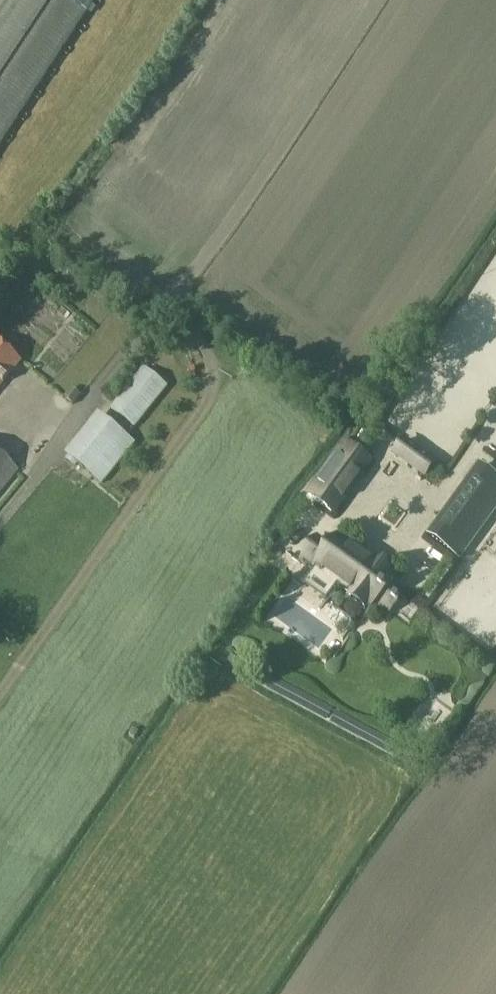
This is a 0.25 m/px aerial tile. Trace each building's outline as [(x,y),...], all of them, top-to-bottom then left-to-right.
[(9,347),(58,386),(91,347),(38,304),(27,317),(31,320),(9,347)] [(21,362),(0,344),(0,387),(21,362)] [(135,426),(168,386),(144,367),(111,407),(135,426)] [(103,483),(136,443),(99,413),(67,454),(103,483)] [(404,441),(395,454),(424,476),(434,462),(404,441)] [(345,445),(309,495),(333,513),(370,463),(345,445)] [(16,470),(0,456),(0,491),(16,470)] [(430,537),(460,558),(495,508),(495,477),(481,466),(430,537)] [(317,538),(303,558),(316,567),(312,572),(334,588),(337,585),(351,595),(348,599),(364,610),(368,605),(372,608),(375,603),(388,612),(403,593),(389,583),(393,578),(389,576),(391,573),(376,563),(374,565),(337,538),(330,547),(317,538)] [(231,656),(227,663),(237,669),(241,662),(231,656)]
